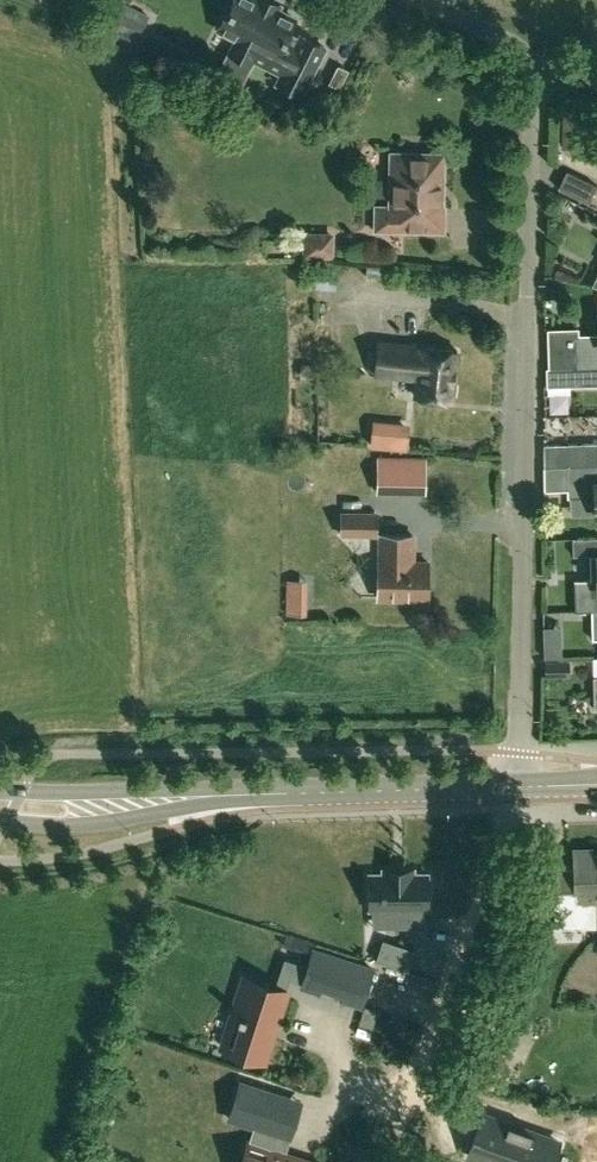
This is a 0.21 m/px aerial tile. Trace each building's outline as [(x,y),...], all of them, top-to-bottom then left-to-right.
[(277,10),(279,5),(269,0),(234,0),(219,29),(237,38),(230,52),(251,63),(253,58),(282,73),(277,83),(301,95),(325,47),(301,35),(299,40),(288,34),(295,19),(277,10)] [(141,31),(148,16),(125,4),(117,19),(120,21),(118,25),(127,30),(130,25),(141,31)] [(349,70),(338,65),(329,83),(339,88),(349,70)] [(248,84),(244,92),(261,99),(264,93),(248,84)] [(444,231),(444,209),(444,207),(442,207),(443,153),(391,152),(390,207),(376,206),(375,230),(444,231)] [(567,170),(567,171),(558,188),(588,203),(596,185),(567,170)] [(300,232),(299,259),(332,259),(332,233),(300,232)] [(367,264),(366,276),(383,278),(384,266),(367,264)] [(577,335),(577,329),(547,330),(549,367),(570,367),(596,366),(596,335),(577,335)] [(378,341),(375,374),(417,379),(416,396),(452,400),(457,350),(378,341)] [(570,367),(570,386),(596,385),(596,366),(570,367)] [(385,427),(373,426),(371,445),(383,446),(385,427)] [(544,444),(544,466),(596,465),(596,443),(544,444)] [(426,460),(403,459),(378,459),(377,492),(402,492),(425,493),(426,460)] [(544,466),(544,467),(544,490),(567,490),(567,497),(595,496),(596,513),(596,465),(544,466)] [(339,512),(338,536),(376,536),(377,513),(339,512)] [(378,562),(378,597),(428,598),(429,563),(412,562),(412,535),(381,534),(381,562),(378,562)] [(591,610),(596,610),(596,579),(574,580),(575,611),(591,610)] [(305,602),(287,601),(287,613),(305,614),(305,602)] [(562,648),(544,649),(545,658),(562,658),(562,648)] [(569,662),(545,662),(545,675),(569,675),(569,662)] [(337,855),(337,842),(316,841),(316,854),(337,855)] [(591,854),(574,855),(575,870),(556,871),(556,906),(557,926),(595,925),(595,905),(594,895),(596,895),(596,854),(591,854)] [(429,874),(368,875),(369,908),(387,908),(387,927),(411,927),(411,922),(425,922),(425,908),(429,908),(429,874)] [(416,950),(383,939),(376,960),(409,971),(411,966),(414,954),(416,950)] [(314,950),(309,965),(310,966),(304,984),(303,983),(302,985),(319,991),(321,985),(347,993),(345,999),(360,1004),(372,968),(314,950)] [(284,957),(278,975),(303,983),(304,984),(310,966),(309,965),(284,957)] [(286,990),(243,976),(221,1044),(263,1058),(286,990)] [(362,1015),(375,1019),(378,1010),(364,1006),(362,1015)] [(275,1151),(281,1134),(291,1137),(302,1102),(241,1082),(229,1118),(253,1126),(243,1159),(251,1161),(309,1161),(275,1151)] [(488,1161),(552,1161),(559,1142),(483,1114),(468,1155),(488,1161)] [(585,1145),(581,1161),(596,1161),(596,1148),(585,1145)]
